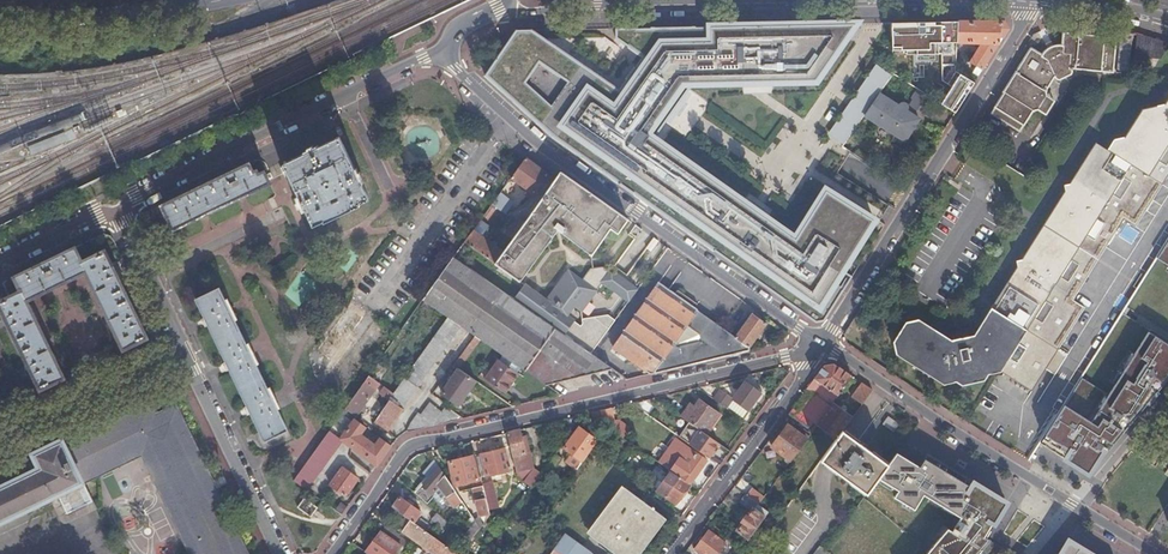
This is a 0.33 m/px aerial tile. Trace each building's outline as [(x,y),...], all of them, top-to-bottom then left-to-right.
[(957,22),(891,23),(892,51),(918,50),(918,55),(941,54),(940,81),(951,87),(940,104),(954,113),(973,83),(955,71),(956,42),(957,22)] [(979,22),(957,22),(956,42),(980,43),(968,63),(975,67),(981,71),(997,45),(998,44),(1007,29),(1003,22),(979,22)] [(823,320),(851,275),(842,269),(873,219),(825,189),(794,238),(759,213),(749,206),(653,138),(673,111),(680,101),(693,84),(816,82),(856,24),(615,28),(615,38),(643,57),(635,67),(634,67),(625,79),(626,80),(619,90),(531,30),(516,30),(484,75),(551,136),(814,322),(823,320)] [(1037,109),(1037,110),(1045,97),(1045,96),(1044,92),(1045,91),(1044,90),(1053,76),(1054,75),(1055,78),(1056,78),(1056,79),(1057,79),(1058,79),(1069,73),(1070,73),(1070,72),(1070,71),(1069,68),(1071,67),(1111,71),(1114,41),(1103,39),(1104,36),(1063,32),(1061,44),(1060,44),(1059,44),(1058,44),(1057,44),(1056,44),(1055,44),(1055,45),(1054,45),(1053,45),(1052,45),(1051,45),(1051,46),(1050,46),(1049,46),(1049,47),(1048,47),(1047,48),(1046,48),(1046,49),(1045,49),(1045,50),(1044,50),(1043,51),(1042,52),(1041,53),(1041,54),(1040,54),(1030,48),(1003,92),(1003,93),(990,114),(1018,131),(1031,110),(1032,111),(1032,110),(1037,109)] [(1116,71),(1121,72),(1127,72),(1131,33),(1119,32),(1116,71)] [(1133,33),(1133,55),(1159,57),(1167,44),(1167,43),(1136,33),(1133,33)] [(877,67),(830,137),(840,144),(888,74),(877,67)] [(977,77),(981,71),(975,67),(971,73),(977,77)] [(910,101),(912,102),(916,105),(922,96),(916,92),(910,101)] [(897,108),(878,95),(863,117),(892,137),(890,143),(898,146),(900,143),(902,144),(917,122),(908,116),(905,114),(904,113),(905,112),(905,111),(905,110),(905,109),(904,108),(904,107),(903,106),(902,106),(901,106),(900,106),(899,106),(898,107),(898,108),(897,108)] [(905,114),(908,116),(911,111),(925,121),(934,109),(928,105),(930,102),(922,96),(916,105),(912,102),(905,114)] [(1164,103),(1140,108),(1122,136),(1111,139),(1104,149),(1095,144),(1093,142),(1077,167),(1063,188),(967,338),(951,343),(919,321),(906,323),(893,343),(895,355),(933,379),(944,376),(951,380),(975,372),(980,365),(992,362),(1023,381),(1037,359),(1049,340),(1077,296),(1067,289),(1116,212),(1126,219),(1167,153),(1167,97),(1164,103)] [(1045,97),(1037,110),(1045,114),(1053,101),(1045,97)] [(680,101),(673,111),(678,114),(685,105),(680,101)] [(701,117),(696,124),(718,139),(723,132),(701,117)] [(978,146),(986,151),(993,141),(985,135),(978,146)] [(319,221),(320,223),(356,205),(355,203),(366,198),(358,184),(360,183),(357,178),(359,177),(356,171),(354,172),(352,168),(351,169),(335,137),(279,164),(295,197),(293,198),(295,202),(293,203),(296,209),(298,207),(300,212),(302,211),(309,226),(319,221)] [(516,167),(508,178),(526,190),(523,195),(528,198),(546,173),(523,157),(521,160),(519,163),(516,167)] [(839,170),(868,187),(874,176),(846,159),(839,170)] [(158,205),(169,230),(266,184),(261,173),(256,175),(254,171),(250,173),(245,162),(158,205)] [(626,218),(558,170),(522,221),(510,239),(500,252),(493,263),(519,283),(519,282),(519,281),(555,230),(588,253),(589,258),(590,258),(589,254),(608,227),(616,232),(626,218)] [(501,212),(509,201),(497,192),(480,215),(485,219),(494,207),(501,212)] [(749,206),(759,213),(761,210),(751,203),(749,206)] [(510,239),(522,221),(516,217),(502,233),(510,239)] [(493,263),(500,252),(492,246),(489,244),(469,230),(462,240),(493,263)] [(1163,238),(1149,261),(1161,268),(1157,273),(1167,279),(1167,241),(1163,238)] [(36,390),(59,379),(23,302),(83,272),(121,350),(144,338),(102,250),(78,261),(71,247),(10,276),(18,291),(0,299),(0,315),(36,390)] [(478,339),(546,386),(611,369),(589,353),(568,338),(513,299),(451,255),(419,298),(446,316),(458,325),(472,334),(478,339)] [(568,338),(589,353),(614,320),(606,313),(580,317),(580,316),(579,316),(580,322),(579,324),(564,314),(571,304),(578,310),(578,311),(579,311),(579,310),(600,281),(618,293),(626,282),(604,265),(591,267),(591,263),(590,263),(590,267),(588,267),(580,279),(566,269),(545,300),(522,284),(522,285),(513,299),(568,338)] [(636,289),(626,282),(618,293),(628,301),(636,289)] [(746,346),(731,336),(691,309),(672,295),(655,283),(611,347),(648,374),(750,349),(746,346)] [(192,300),(261,442),(285,431),(271,403),(274,401),(270,394),(268,395),(250,359),(252,357),(248,350),(246,351),(228,314),(231,313),(227,306),(225,307),(215,288),(192,300)] [(672,295),(691,309),(695,304),(675,290),(672,295)] [(749,312),(731,336),(746,346),(763,323),(749,312)] [(446,316),(390,393),(388,396),(400,405),(414,386),(415,387),(458,325),(446,316)] [(373,339),(380,330),(372,324),(365,333),(373,339)] [(1085,477),(1097,456),(1102,448),(1143,401),(1146,402),(1156,390),(1154,387),(1167,371),(1167,343),(1143,329),(1129,353),(1123,350),(1115,364),(1120,366),(1116,372),(1112,369),(1105,382),(1109,384),(1102,395),(1075,378),(1046,426),(1035,445),(1058,458),(1056,461),(1085,477)] [(454,366),(456,368),(457,368),(478,339),(472,334),(450,363),(454,366)] [(1058,346),(1049,340),(1037,359),(1046,365),(1058,346)] [(483,379),(503,393),(517,373),(494,357),(486,369),(488,371),(483,379)] [(444,372),(448,375),(454,366),(450,363),(444,372)] [(814,377),(838,394),(851,376),(833,364),(823,366),(814,377)] [(488,371),(486,369),(483,367),(478,376),(483,379),(488,371)] [(438,392),(455,405),(473,379),(462,371),(457,368),(456,368),(438,392)] [(342,408),(353,415),(357,409),(360,411),(362,408),(360,406),(376,383),(366,375),(342,408)] [(831,403),(838,394),(814,377),(805,390),(812,394),(797,414),(815,426),(816,424),(831,403)] [(711,399),(724,409),(725,407),(731,399),(746,410),(746,411),(758,395),(752,390),(742,383),(730,399),(718,390),(711,399)] [(861,405),(871,390),(861,383),(850,397),(861,405)] [(387,398),(388,396),(390,393),(382,387),(377,394),(385,400),(387,398)] [(370,421),(384,430),(401,408),(387,398),(385,400),(370,421)] [(687,404),(679,417),(686,422),(697,429),(703,434),(704,434),(718,414),(697,399),(691,407),(687,404)] [(731,399),(725,407),(740,418),(746,411),(746,410),(731,399)] [(79,483),(139,453),(188,553),(245,553),(172,404),(153,414),(146,401),(71,437),(74,444),(64,449),(79,483)] [(419,414),(405,432),(463,418),(447,407),(442,414),(430,403),(421,415),(419,414)] [(816,424),(836,439),(842,431),(851,418),(831,403),(816,424)] [(353,420),(353,421),(353,415),(342,408),(339,413),(352,421),(353,420)] [(613,420),(610,408),(609,408),(587,413),(605,426),(623,437),(629,427),(617,419),(613,420)] [(292,480),(321,501),(331,487),(343,496),(356,478),(347,472),(354,462),(348,457),(342,453),(347,446),(350,448),(375,466),(389,446),(379,439),(374,445),(360,435),(365,428),(353,421),(353,420),(352,421),(339,439),(327,431),(292,480)] [(697,429),(686,422),(677,435),(688,443),(706,456),(707,457),(716,443),(716,442),(704,434),(703,434),(697,429)] [(789,461),(807,436),(803,434),(801,436),(786,425),(770,447),(785,458),(789,461)] [(564,461),(574,469),(594,441),(576,427),(561,448),(569,454),(564,461)] [(516,473),(533,468),(524,435),(520,437),(518,430),(505,433),(516,473)] [(820,460),(841,476),(863,447),(842,431),(836,439),(835,439),(820,460)] [(677,475),(687,483),(704,460),(673,438),(656,461),(668,469),(677,475)] [(55,496),(64,515),(89,502),(79,483),(64,449),(59,439),(27,454),(35,470),(0,486),(0,522),(55,496)] [(484,474),(508,469),(503,447),(479,453),(480,454),(474,456),(478,475),(484,474)] [(841,476),(855,486),(876,457),(863,447),(841,476)] [(875,481),(896,494),(894,498),(914,511),(923,496),(960,518),(952,532),(947,529),(926,553),(979,553),(990,541),(984,537),(993,523),(994,523),(1006,504),(958,475),(956,478),(925,460),(920,468),(895,453),(887,465),(875,481)] [(543,468),(548,472),(559,458),(553,454),(543,468)] [(448,461),(453,484),(478,478),(477,475),(472,455),(463,457),(448,461)] [(855,486),(866,494),(875,481),(887,465),(876,457),(855,486)] [(421,472),(426,476),(436,465),(433,459),(421,472)] [(444,496),(451,507),(460,501),(459,499),(459,498),(436,465),(426,476),(412,492),(424,503),(431,495),(438,501),(444,496)] [(523,480),(530,486),(539,473),(533,468),(523,480)] [(674,503),(687,483),(677,475),(668,469),(662,478),(655,489),(674,503)] [(489,479),(480,482),(480,484),(485,508),(492,507),(494,503),(489,479)] [(485,508),(480,484),(470,486),(477,515),(478,515),(481,518),(483,520),(487,514),(487,513),(485,508)] [(624,490),(589,536),(613,553),(633,553),(661,518),(651,510),(652,509),(650,507),(649,509),(624,490)] [(750,490),(745,497),(757,505),(762,498),(750,490)] [(736,532),(733,536),(743,544),(766,512),(757,505),(745,497),(743,495),(738,503),(750,512),(746,517),(745,516),(744,517),(741,521),(740,522),(742,523),(736,531),(736,532)] [(405,516),(425,530),(429,525),(419,518),(418,519),(416,518),(420,512),(397,496),(390,506),(405,516)] [(303,498),(296,507),(309,517),(316,507),(303,498)] [(339,502),(335,509),(340,512),(344,506),(339,502)] [(453,508),(458,514),(466,509),(461,502),(453,508)] [(772,503),(766,512),(771,515),(777,507),(772,503)] [(429,519),(442,530),(447,524),(434,513),(429,519)] [(433,553),(457,553),(434,537),(429,533),(425,530),(405,516),(400,523),(403,525),(400,530),(433,553)] [(476,516),(472,518),(478,527),(481,523),(476,516)] [(464,538),(467,541),(478,527),(472,518),(471,517),(465,523),(469,528),(462,536),(464,538)] [(393,540),(397,535),(387,528),(384,533),(393,540)] [(364,552),(367,553),(391,553),(398,544),(393,540),(384,533),(380,530),(364,552)] [(699,553),(716,553),(724,543),(707,530),(693,550),(699,553)] [(563,533),(548,553),(592,553),(563,533)] [(393,540),(398,544),(401,546),(405,541),(397,535),(393,540)] [(1069,542),(1061,553),(1089,553),(1069,542)]
